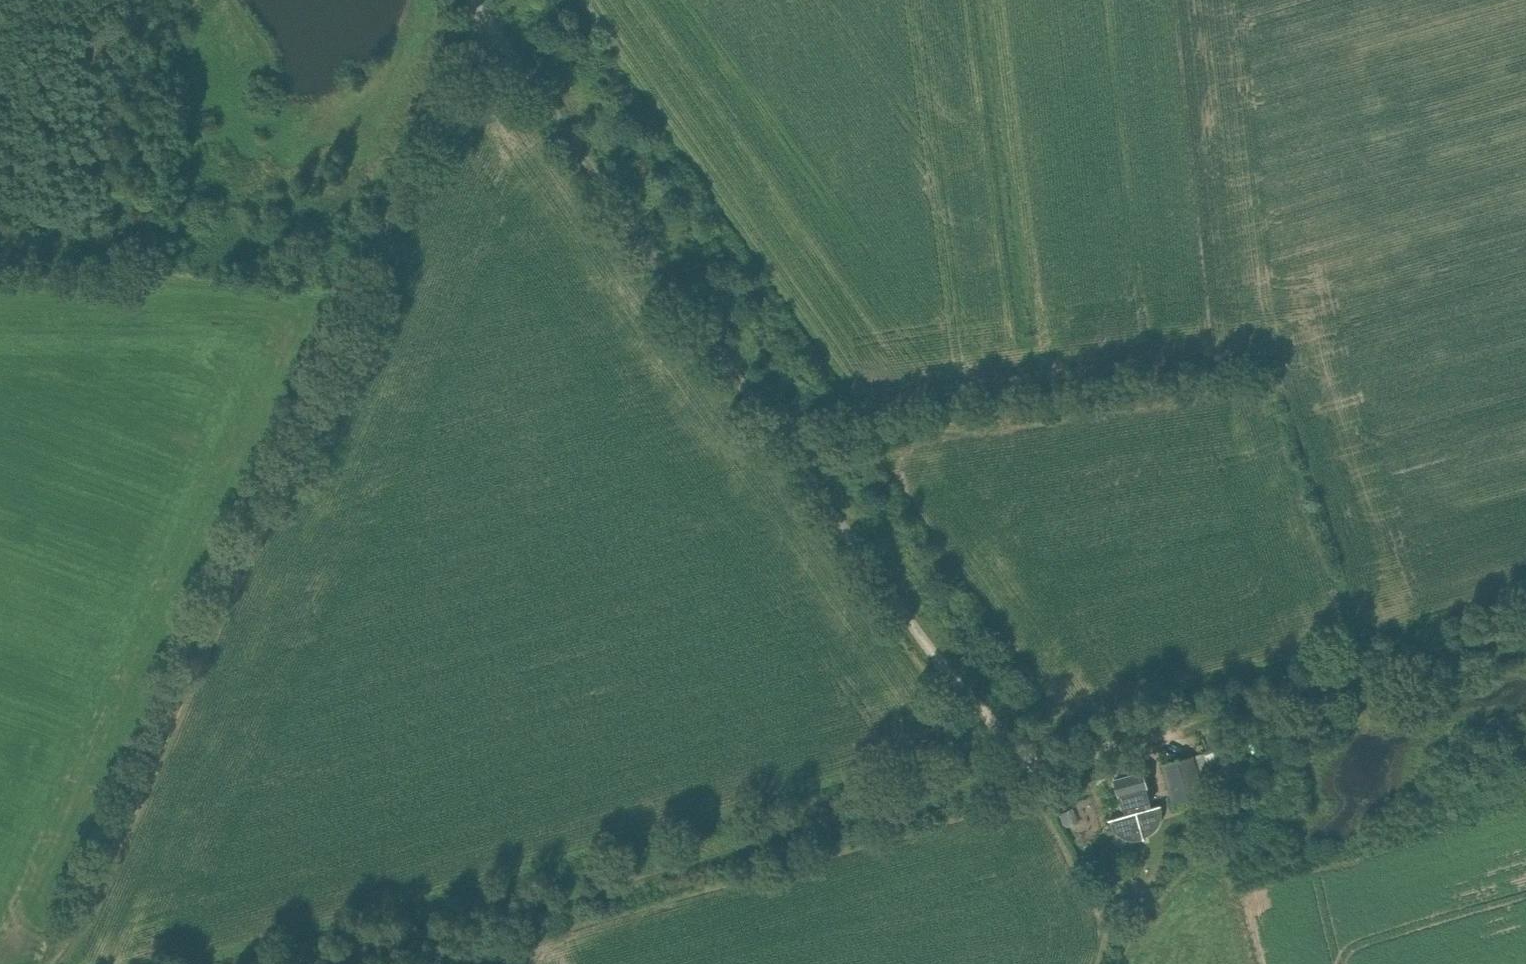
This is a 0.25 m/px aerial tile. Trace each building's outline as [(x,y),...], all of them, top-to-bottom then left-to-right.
[(1193,756),(1162,765),(1173,802),(1204,794),(1201,785),(1238,775),(1236,765),(1241,763),(1236,743),(1217,749),(1217,751),(1194,758),(1193,756)] [(1143,771),(1116,778),(1123,805),(1125,814),(1108,818),(1108,819),(1111,819),(1114,826),(1118,831),(1123,835),(1129,838),(1136,838),(1143,837),(1143,839),(1145,839),(1144,835),(1149,832),(1154,829),(1158,824),(1160,818),(1160,812),(1159,806),(1162,806),(1161,804),(1152,807),(1147,787),(1147,786),(1143,771)]
